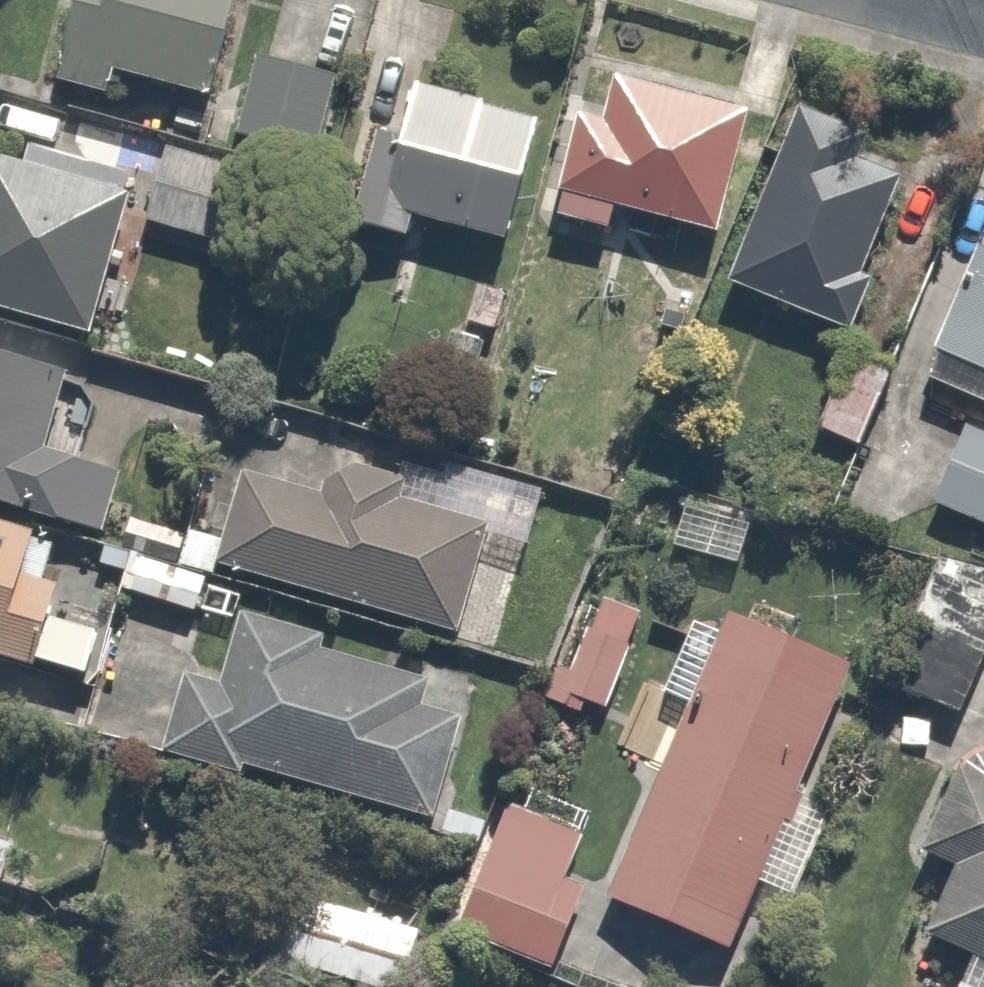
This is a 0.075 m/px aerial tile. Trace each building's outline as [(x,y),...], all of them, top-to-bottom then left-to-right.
[(40,80),(98,93),(103,71),(194,91),(215,0),(58,0),(40,80)] [(320,156),(339,75),(243,52),(224,133),(320,156)] [(567,110),(542,211),(598,225),(604,201),(708,227),(738,108),(614,77),(604,119),(567,110)] [(354,149),(337,217),(400,232),(404,215),(503,239),(533,114),(399,81),(381,156),(354,149)] [(896,179),(785,131),(723,276),(834,323),(896,179)] [(242,160),(151,141),(134,221),(225,240),(242,160)] [(81,330),(118,172),(0,145),(0,312),(81,330)] [(969,227),(897,391),(983,429),(983,234),(969,227)] [(106,529),(122,464),(37,443),(57,362),(0,348),(0,502),(106,529)] [(882,371),(836,354),(809,427),(856,444),(882,371)] [(954,433),(927,499),(983,522),(983,445),(954,433)] [(391,508),(400,472),(325,455),(317,491),(226,471),(202,575),(445,630),(469,526),(391,508)] [(74,678),(91,618),(41,604),(60,536),(0,519),(0,657),(74,678)] [(983,620),(983,564),(925,541),(871,675),(950,706),(983,620)] [(577,716),(635,614),(594,591),(537,694),(577,716)] [(686,611),(654,683),(682,695),(594,891),(717,947),(845,664),(721,608),(714,623),(686,611)] [(172,669),(153,744),(417,810),(443,707),(417,701),(423,675),(312,647),(315,636),(230,614),(213,679),(172,669)] [(943,761),(905,850),(951,869),(921,939),(983,966),(983,779),(943,761)] [(556,878),(574,825),(496,799),(450,932),(549,966),(577,886),(556,878)] [(270,891),(253,962),(355,986),(402,986),(417,927),(270,891)]
